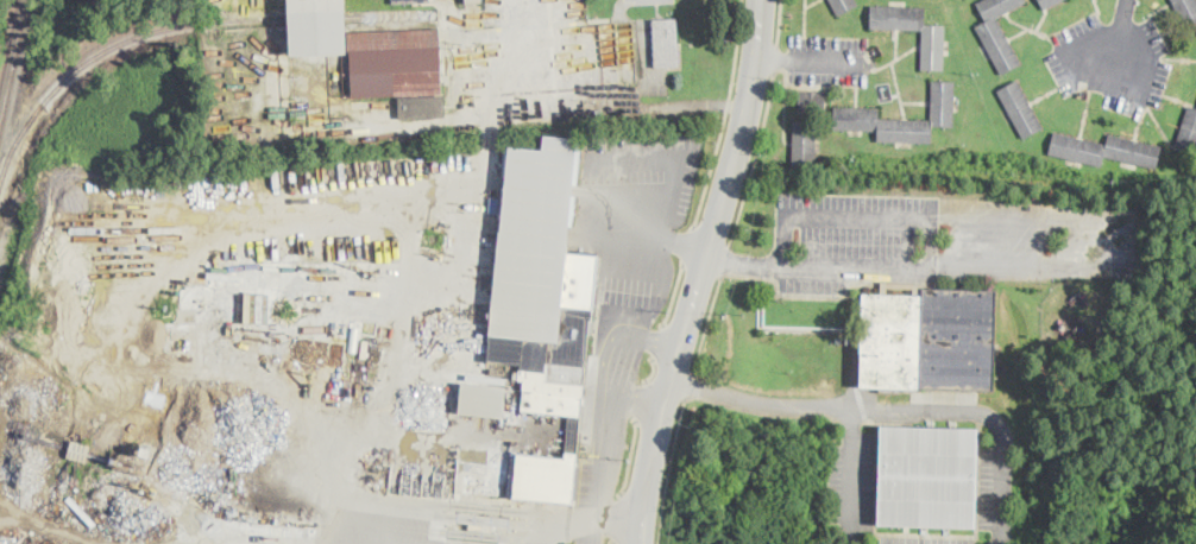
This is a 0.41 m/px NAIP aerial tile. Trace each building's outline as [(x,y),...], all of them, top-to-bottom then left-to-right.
[(282,17),(281,0),(337,0),(338,11),(338,14),(340,55),(283,57),(282,17)] [(839,15),(830,0),(857,0),(860,4),(839,15)] [(976,4),(982,0),(1024,0),(995,17),(1021,63),(1002,75),(976,27),(986,21),(976,4)] [(1044,10),(1038,0),(1062,0),(1046,8),(1044,10)] [(1184,21),(1172,0),(1195,0),(1195,24),(1192,18),(1184,21)] [(944,55),(944,69),(921,69),(921,31),(870,30),(871,5),(925,6),(924,25),(945,25),(944,55)] [(668,67),(655,67),(653,20),(676,19),(679,67),(668,67)] [(439,29),(440,59),(442,94),(352,97),(350,50),(348,50),(347,32),(439,29)] [(1043,128),(1022,139),(997,91),(1018,80),(1043,128)] [(953,110),(953,126),(931,126),(931,141),(876,140),(876,131),(833,131),(835,107),(879,107),(879,119),(932,120),(932,82),(955,82),(953,110)] [(824,112),(824,113),(799,112),(800,90),(825,90),(824,112)] [(445,116),(399,119),(398,99),(443,96),(445,116)] [(1189,106),(1195,108),(1195,155),(1176,148),(1189,106)] [(816,153),(814,166),(793,166),(793,122),(816,122),(816,153)] [(1082,138),(1106,144),(1108,134),(1162,147),(1156,170),(1104,157),(1102,167),(1065,159),(1049,154),(1055,132),(1082,138)] [(578,139),(572,195),(569,223),(567,240),(566,254),(597,257),(593,297),(592,301),(586,366),(579,425),(573,486),(571,504),(533,499),(512,498),(517,454),(565,458),(569,415),(522,410),(523,390),(518,390),(520,381),(520,379),(523,339),(490,335),(509,148),(509,146),(510,147),(542,150),(543,135),(578,139)] [(924,283),(924,289),(924,296),(913,296),(913,289),(887,289),(887,295),(881,295),(881,282),(924,283)] [(996,291),(994,363),(1007,363),(1007,375),(994,374),(993,391),(860,387),(863,295),(881,295),(887,295),(913,296),(924,296),(924,289),(996,291)] [(372,358),(370,373),(352,369),(354,355),(372,358)] [(504,388),(499,420),(457,416),(461,382),(504,388)] [(977,428),(975,527),(876,525),(880,425),(977,428)] [(92,444),(87,462),(67,457),(71,439),(92,444)] [(151,449),(149,457),(139,455),(141,447),(151,449)] [(115,451),(146,461),(143,476),(112,467),(113,462),(108,461),(109,456),(114,458),(115,451)]
